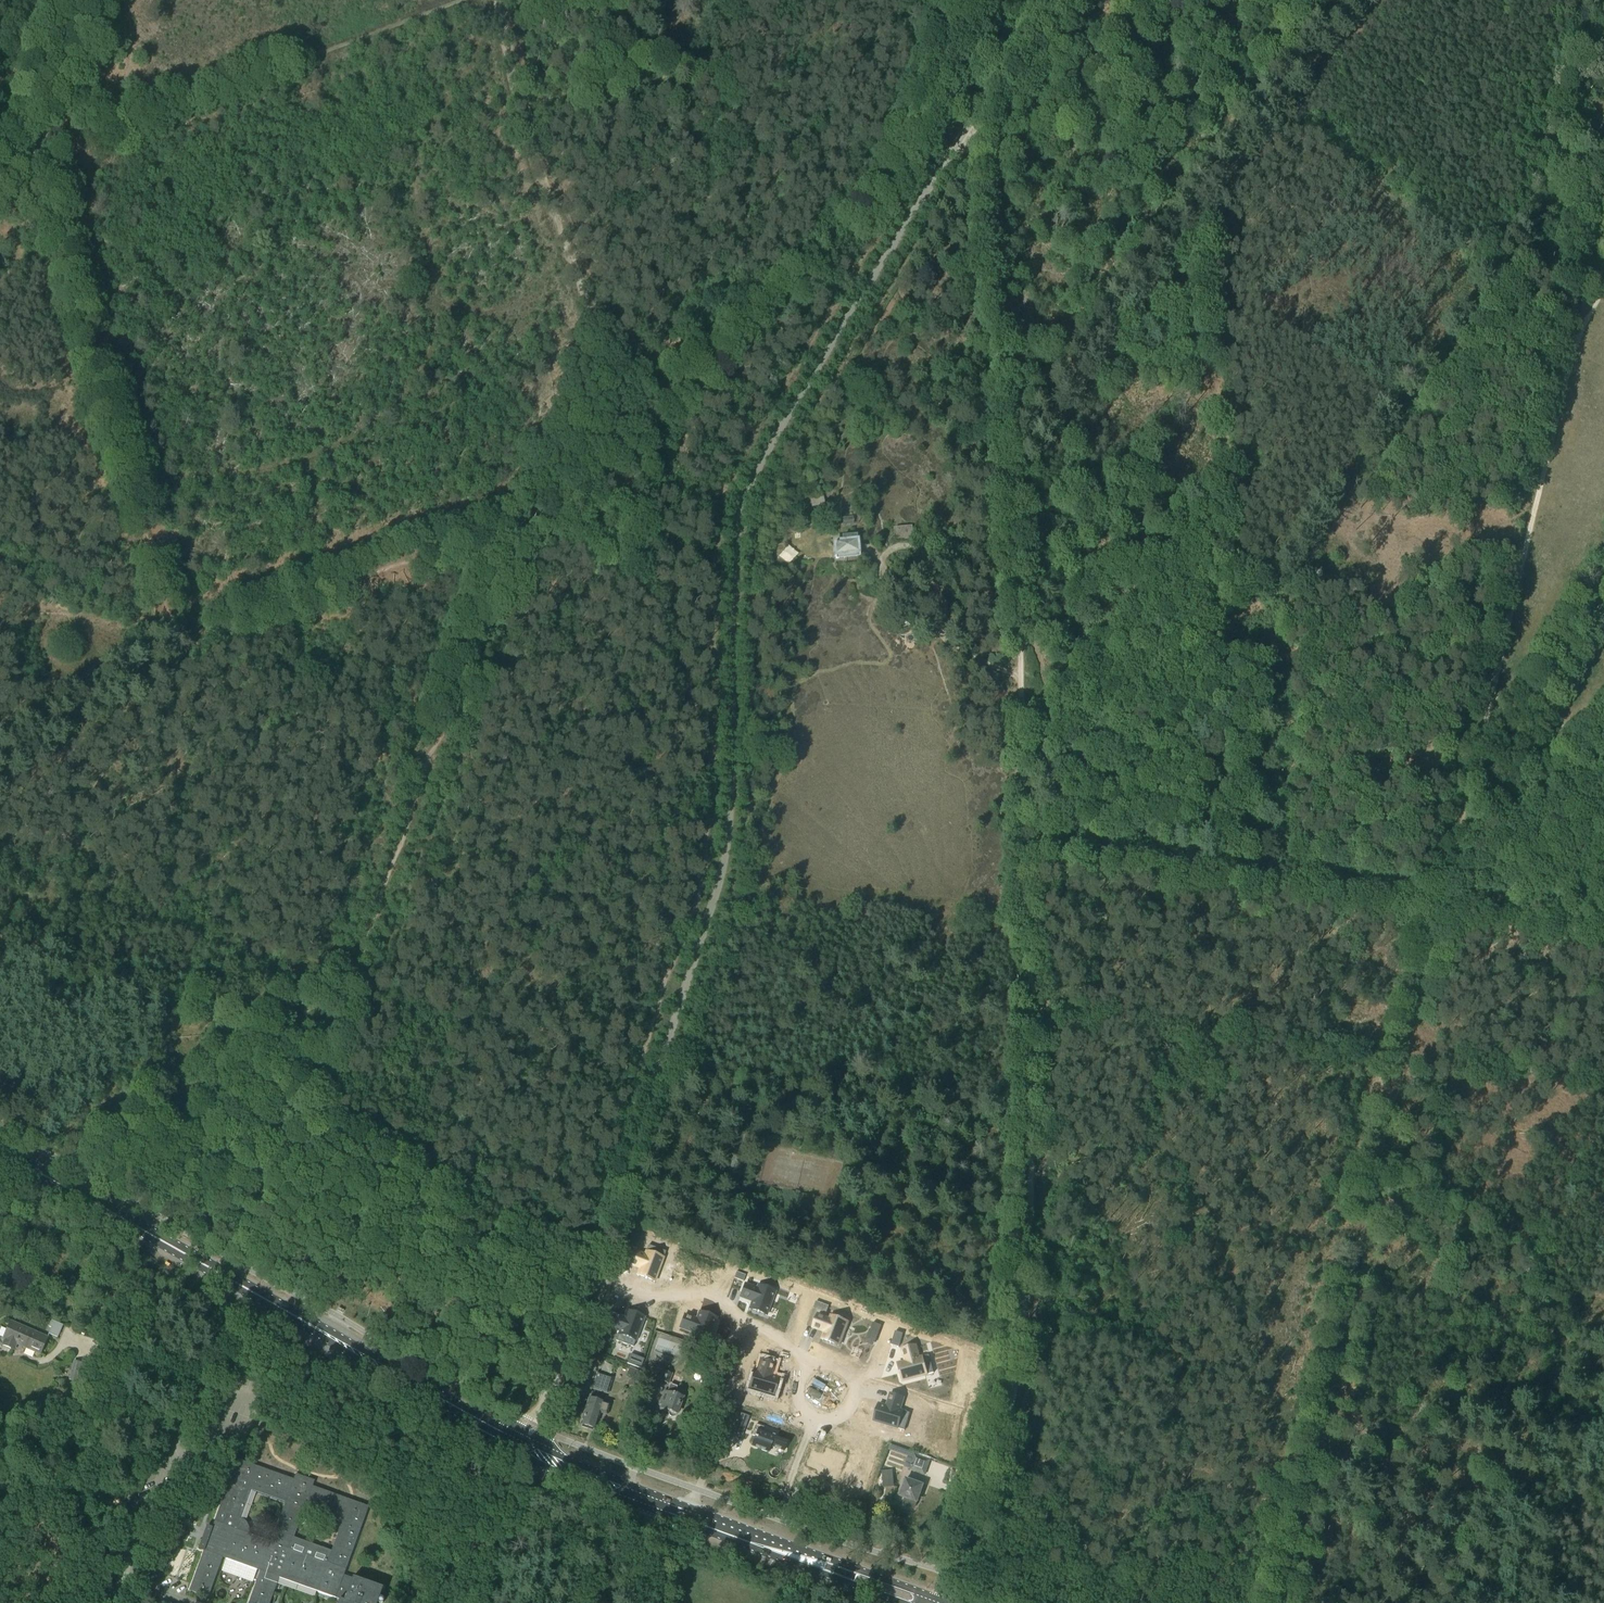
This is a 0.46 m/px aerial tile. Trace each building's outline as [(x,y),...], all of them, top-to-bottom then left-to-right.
[(1566,163),(1568,149),(1554,146),(1553,154),(1554,155),(1552,162),(1566,163)] [(811,508),(825,505),(823,496),(810,499),(811,508)] [(794,524),(801,520),(795,511),(789,515),(794,524)] [(843,526),(854,525),(853,517),(842,518),(843,526)] [(898,538),(913,537),(912,527),(897,528),(898,538)] [(836,555),(844,555),(857,554),(856,536),(843,537),(843,542),(835,543),(836,555)] [(632,1232),(627,1246),(636,1249),(641,1236),(632,1232)] [(632,1248),(627,1262),(640,1266),(637,1275),(656,1281),(665,1256),(646,1249),(645,1252),(632,1248)] [(745,1284),(740,1297),(749,1300),(752,1301),(749,1309),(767,1315),(775,1291),(758,1285),(757,1288),(745,1284)] [(816,1301),(814,1308),(824,1311),(827,1305),(816,1301)] [(608,1311),(603,1325),(616,1330),(615,1333),(633,1340),(642,1314),(624,1308),(621,1316),(608,1311)] [(685,1311),(680,1325),(693,1330),(692,1333),(711,1340),(720,1314),(701,1308),(698,1316),(685,1311)] [(828,1308),(823,1322),(836,1327),(833,1335),(852,1342),(861,1316),(842,1310),(841,1313),(828,1308)] [(49,1333),(58,1337),(63,1325),(52,1320),(49,1327),(51,1328),(49,1333)] [(41,1354),(48,1338),(11,1322),(4,1338),(6,1339),(3,1345),(14,1350),(16,1344),(41,1354)] [(871,1329),(867,1338),(875,1341),(876,1342),(882,1325),(873,1322),(871,1329)] [(681,1340),(661,1333),(656,1349),(675,1356),(681,1340)] [(923,1358),(915,1360),(920,1379),(946,1371),(941,1353),(938,1354),(934,1340),(919,1344),(923,1358)] [(761,1370),(756,1390),(782,1397),(787,1378),(779,1375),(782,1362),(768,1358),(765,1372),(761,1370)] [(683,1369),(686,1362),(679,1360),(677,1366),(683,1369)] [(83,1363),(74,1361),(70,1380),(78,1382),(79,1379),(86,1380),(89,1367),(82,1365),(83,1363)] [(630,1367),(626,1374),(638,1379),(641,1372),(630,1367)] [(683,1398),(674,1395),(680,1377),(656,1369),(653,1379),(671,1385),(668,1393),(665,1392),(659,1409),(669,1412),(669,1414),(670,1416),(672,1417),(674,1417),(675,1416),(677,1415),(683,1398)] [(607,1393),(612,1378),(597,1374),(592,1388),(607,1393)] [(882,1401),(876,1420),(902,1427),(908,1408),(904,1407),(908,1394),(894,1390),(890,1403),(882,1401)] [(609,1405),(589,1400),(581,1424),(582,1424),(581,1427),(588,1429),(589,1426),(595,1428),(597,1420),(598,1421),(600,1413),(606,1415),(609,1405)] [(785,1450),(788,1443),(757,1432),(752,1445),(770,1451),(772,1446),(785,1450)] [(824,1457),(820,1470),(832,1475),(831,1479),(850,1485),(859,1459),(840,1453),(837,1461),(824,1457)] [(925,1475),(931,1460),(915,1454),(909,1469),(925,1475)] [(293,1480),(237,1460),(213,1528),(207,1526),(199,1549),(204,1551),(189,1591),(208,1598),(222,1557),(261,1571),(250,1602),(270,1602),(279,1578),(339,1600),(338,1602),(383,1602),(384,1601),(383,1599),(381,1598),(379,1597),(382,1589),(353,1578),(352,1579),(343,1576),(368,1507),(312,1487),(314,1481),(296,1474),(293,1480)] [(884,1488),(894,1487),(893,1470),(882,1471),(884,1488)] [(907,1480),(901,1497),(906,1498),(904,1503),(904,1504),(905,1505),(907,1507),(909,1507),(911,1508),(913,1508),(914,1507),(916,1506),(917,1502),(923,1486),(907,1480)] [(795,1488),(792,1496),(793,1497),(801,1499),(804,1491),(796,1488),(795,1488)]
